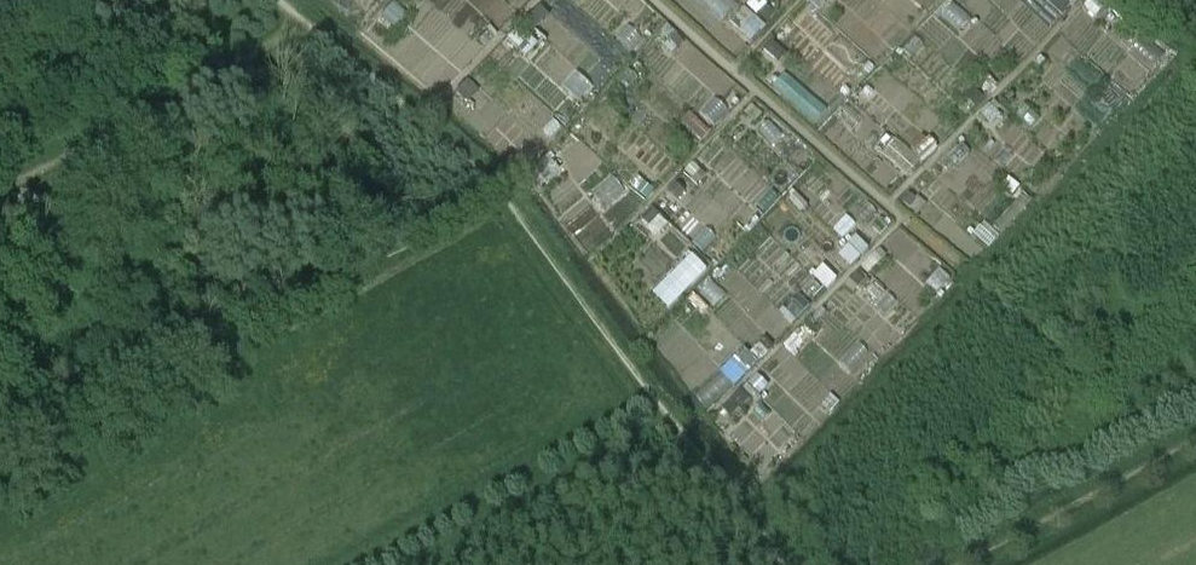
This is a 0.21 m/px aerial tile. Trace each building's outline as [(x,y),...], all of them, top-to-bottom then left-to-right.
[(723,21),(740,2),(738,0),(699,0),(723,21)] [(816,120),(827,109),(788,73),(777,84),(816,120)] [(910,175),(923,160),(897,138),(884,153),(910,175)] [(695,251),(655,291),(671,307),(711,267),(695,251)] [(817,407),(833,391),(809,369),(794,385),(817,407)]
